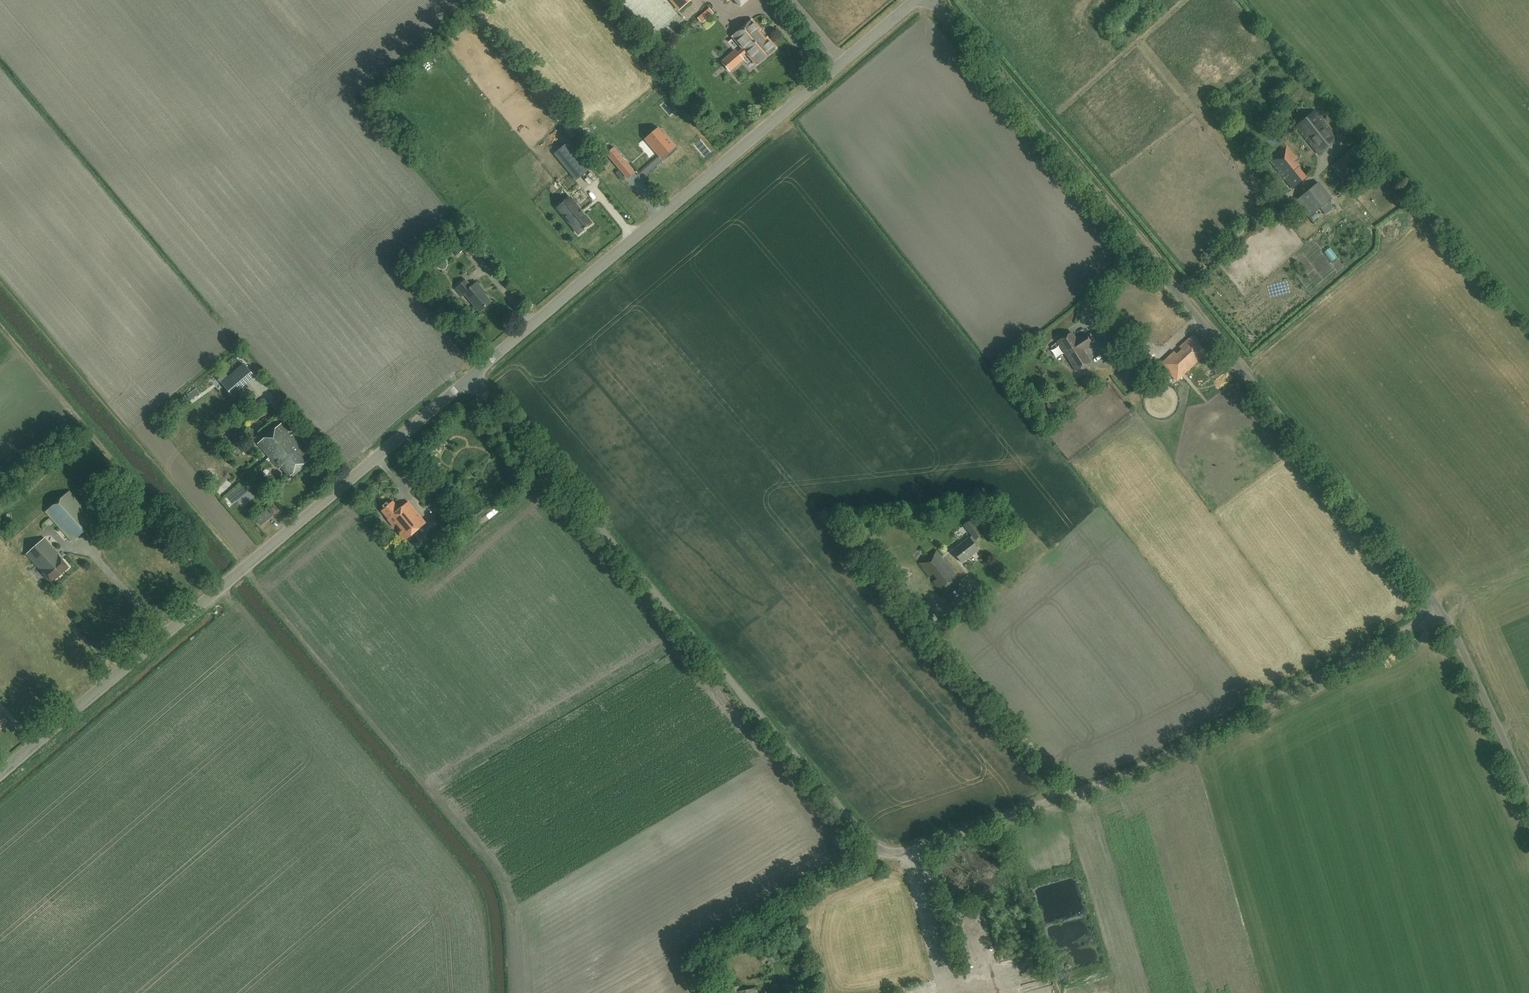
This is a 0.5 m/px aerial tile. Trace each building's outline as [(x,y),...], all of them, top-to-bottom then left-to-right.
[(679,10),(691,0),(670,0),(679,10)] [(714,14),(709,9),(699,17),(704,22),(714,14)] [(752,20),(733,36),(743,49),(737,54),(736,52),(730,58),(735,64),(742,59),(740,57),(746,52),(757,65),(776,48),(767,38),(764,41),(757,32),(760,30),(752,20)] [(1318,153),(1337,138),(1315,111),(1296,126),(1318,153)] [(656,141),(650,146),(659,157),(662,154),(665,156),(677,147),(665,133),(664,134),(658,127),(650,134),(656,141)] [(557,151),(579,178),(592,168),(569,141),(557,151)] [(1291,189),(1305,177),(1293,162),(1297,159),(1286,145),(1268,159),(1291,189)] [(614,146),(607,152),(627,177),(635,171),(614,146)] [(1367,162),(1354,147),(1331,167),(1343,182),(1367,162)] [(1309,217),(1331,199),(1318,182),(1295,201),(1309,217)] [(557,208),(561,212),(579,234),(584,230),(585,230),(587,229),(586,228),(591,224),(585,216),(585,215),(584,215),(581,211),(570,198),(562,204),(557,208)] [(456,255),(468,244),(460,235),(448,246),(456,255)] [(442,269),(446,268),(447,265),(446,261),(443,259),(439,261),(437,264),(439,268),(442,269)] [(478,312),(490,302),(481,291),(483,289),(477,282),(471,287),(465,280),(455,289),(461,297),(464,295),(478,312)] [(1077,345),(1088,338),(1085,333),(1079,337),(1080,338),(1076,340),(1072,333),(1058,342),(1069,359),(1075,355),(1077,345)] [(1176,381),(1207,352),(1191,336),(1179,347),(1183,351),(1178,356),(1174,352),(1161,364),(1176,381)] [(1075,355),(1069,359),(1076,371),(1090,362),(1082,349),(1085,347),(1086,348),(1092,344),(1088,338),(1077,345),(1075,355)] [(1141,368),(1151,362),(1143,348),(1133,354),(1141,368)] [(236,360),(225,370),(229,375),(240,365),(236,360)] [(253,374),(244,364),(221,382),(231,393),(253,374)] [(1059,415),(1058,403),(1047,403),(1048,416),(1059,415)] [(257,443),(269,458),(284,446),(287,450),(298,441),(282,423),(257,443)] [(284,446),(269,458),(274,463),(275,462),(279,468),(281,467),(289,477),(312,458),(298,441),(287,450),(284,446)] [(73,542),(97,521),(70,491),(45,512),(73,542)] [(404,541),(425,523),(408,502),(399,509),(393,501),(381,511),(388,519),(387,520),(404,541)] [(261,525),(272,516),(267,510),(256,519),(261,525)] [(961,563),(970,556),(978,550),(972,542),(983,534),(972,519),(964,525),(972,536),(969,538),(952,551),(961,563)] [(961,539),(970,533),(966,527),(956,533),(961,539)] [(58,554),(45,539),(28,554),(53,582),(69,567),(58,554)] [(955,585),(960,581),(936,550),(918,564),(928,577),(932,574),(936,579),(932,582),(943,596),(956,586),(955,585)]
